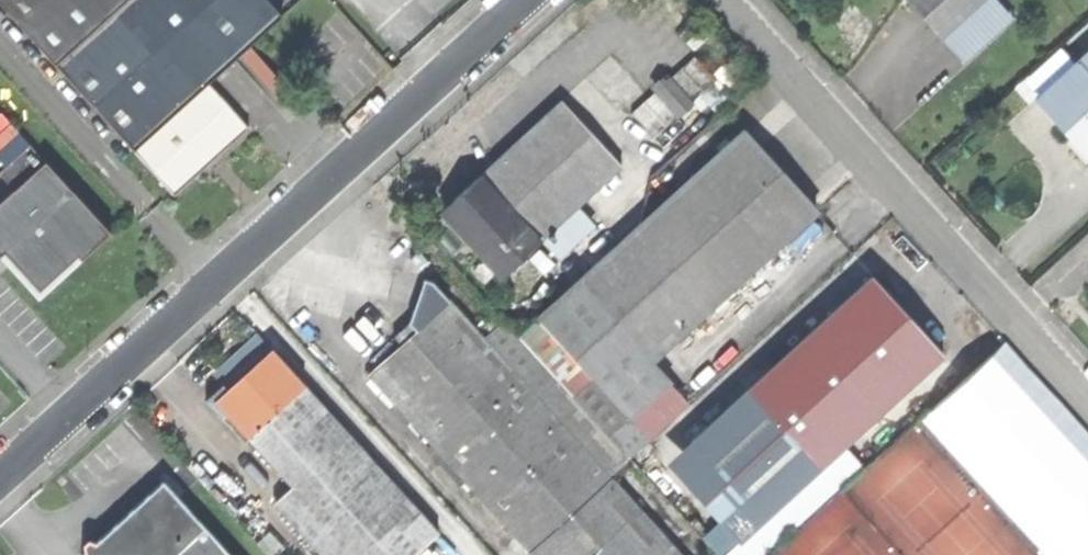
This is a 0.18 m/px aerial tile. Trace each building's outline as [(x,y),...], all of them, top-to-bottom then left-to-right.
[(56,64),(127,0),(0,0),(0,3),(56,64)] [(284,17),(268,0),(127,0),(56,64),(176,197),(213,164),(252,129),(211,83),(284,17)] [(942,39),(963,20),(985,0),(907,0),(922,17),(942,39)] [(978,36),(963,20),(942,39),(956,55),(978,36)] [(1087,156),(1087,55),(1038,101),(1064,129),(1087,156)] [(694,56),(670,78),(692,102),(716,80),(694,56)] [(670,78),(656,90),(678,114),(692,102),(670,78)] [(656,90),(633,111),(655,136),(678,114),(656,90)] [(479,177),(539,242),(541,239),(576,207),(622,165),(562,101),(520,139),(479,177)] [(784,175),(744,132),(721,152),(703,169),(579,282),(652,363),(693,325),(817,212),(784,175)] [(106,229),(30,145),(0,172),(0,174),(14,190),(0,203),(0,247),(39,290),(75,257),(106,229)] [(698,163),(703,169),(721,152),(716,147),(698,163)] [(501,276),(539,242),(479,177),(441,211),(501,276)] [(592,225),(576,207),(541,239),(557,257),(592,225)] [(903,309),(870,274),(746,388),(820,468),(944,354),(903,309)] [(423,280),(408,322),(415,330),(449,299),(432,281),(423,280)] [(707,341),(693,325),(652,363),(579,282),(537,320),(625,416),(707,341)] [(367,374),(533,554),(614,479),(610,474),(540,398),(485,338),(449,299),(415,330),(399,345),(367,374)] [(504,320),(485,338),(540,398),(560,380),(504,320)] [(392,336),(399,345),(415,330),(408,322),(400,330),(392,336)] [(230,385),(273,341),(259,328),(216,372),(230,385)] [(927,412),(1048,554),(1087,554),(1087,426),(1014,338),(927,412)] [(730,365),(707,341),(625,416),(607,432),(630,456),(730,365)] [(322,554),(410,554),(436,532),(272,349),(242,376),(226,390),(215,400),(225,412),(291,485),(274,501),(322,554)] [(560,380),(540,398),(610,474),(630,456),(607,432),(560,380)] [(219,417),(225,412),(215,400),(226,390),(223,386),(206,402),(219,417)] [(764,520),(820,468),(746,388),(690,439),(745,499),(764,520)] [(668,459),(723,519),(745,499),(690,439),(668,459)] [(614,479),(533,554),(534,554),(684,554),(614,479)] [(207,528),(164,481),(123,518),(97,542),(88,549),(82,554),(176,554),(207,528)] [(742,539),(764,520),(745,499),(723,519),(742,539)] [(176,554),(231,554),(207,528),(176,554)] [(85,546),(88,549),(97,542),(94,538),(85,546)]
